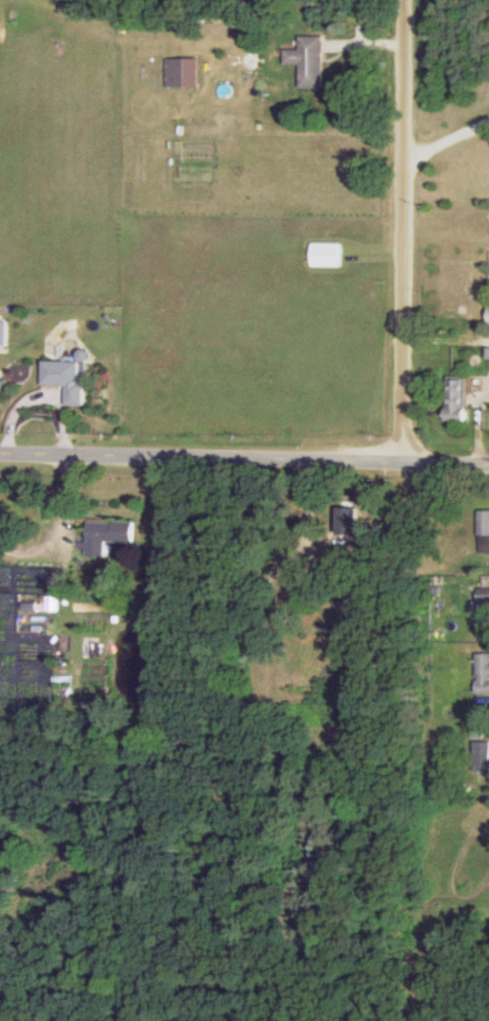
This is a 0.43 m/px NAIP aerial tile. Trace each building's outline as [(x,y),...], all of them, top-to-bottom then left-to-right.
[(325,37),(302,36),(302,49),(287,49),(287,64),(303,64),(302,86),(325,87),(325,37)] [(199,86),(199,59),(176,59),(176,86),(199,86)] [(312,266),(342,266),(342,242),(312,242),(312,266)] [(0,320),(0,351),(8,351),(8,320),(0,320)] [(46,358),(46,385),(69,385),(69,405),(87,405),(87,358),(46,358)] [(447,420),(467,420),(467,377),(447,377),(447,420)] [(357,507),(340,507),(340,536),(357,536),(357,507)] [(479,511),(479,537),(488,537),(488,511),(479,511)] [(106,542),(134,542),(134,522),(89,521),(88,554),(106,555),(106,542)] [(479,587),(479,630),(488,630),(488,587),(479,587)] [(477,693),(488,693),(488,652),(477,652),(477,693)] [(488,771),(488,740),(474,740),(474,771),(488,771)]
